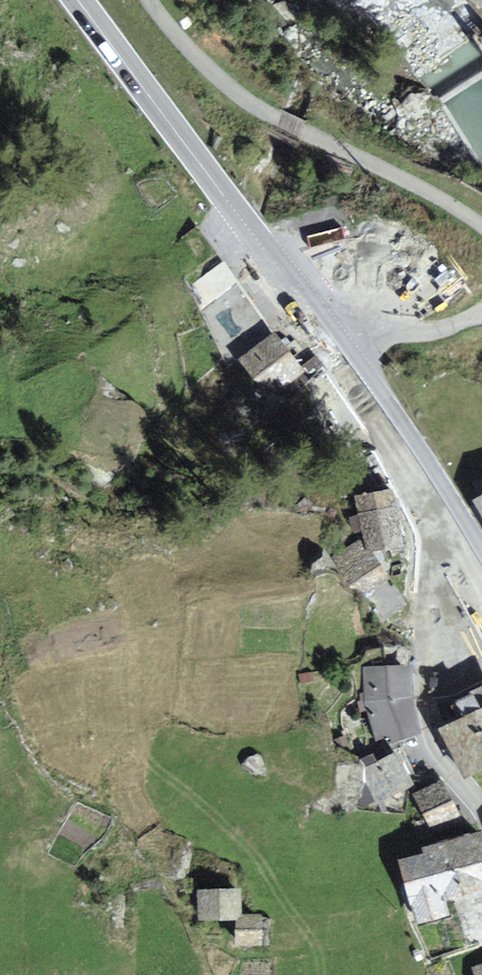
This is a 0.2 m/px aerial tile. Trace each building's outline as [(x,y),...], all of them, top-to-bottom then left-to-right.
[(230,273),(197,297),(237,353),(270,329),(230,273)] [(270,339),(236,364),(273,415),(308,390),(270,339)] [(350,501),(359,557),(394,552),(385,496),(350,501)] [(481,530),(481,499),(469,506),(481,530)] [(338,583),(357,606),(367,597),(385,583),(367,560),(338,583)] [(385,583),(367,597),(388,624),(406,610),(385,583)] [(363,711),(375,749),(414,739),(404,703),(402,671),(361,674),(363,711)] [(472,779),(481,774),(481,710),(441,730),(472,779)] [(358,775),(376,809),(410,791),(392,757),(358,775)] [(414,800),(433,839),(458,825),(438,787),(414,800)] [(440,903),(456,898),(481,892),(481,884),(470,840),(420,852),(422,859),(392,867),(408,928),(444,920),(440,903)] [(481,940),(481,892),(456,898),(468,943),(481,940)] [(228,953),(252,953),(252,920),(231,921),(231,894),(190,894),(190,925),(228,924),(228,953)] [(472,974),(481,974),(481,967),(470,970),(472,974)]
